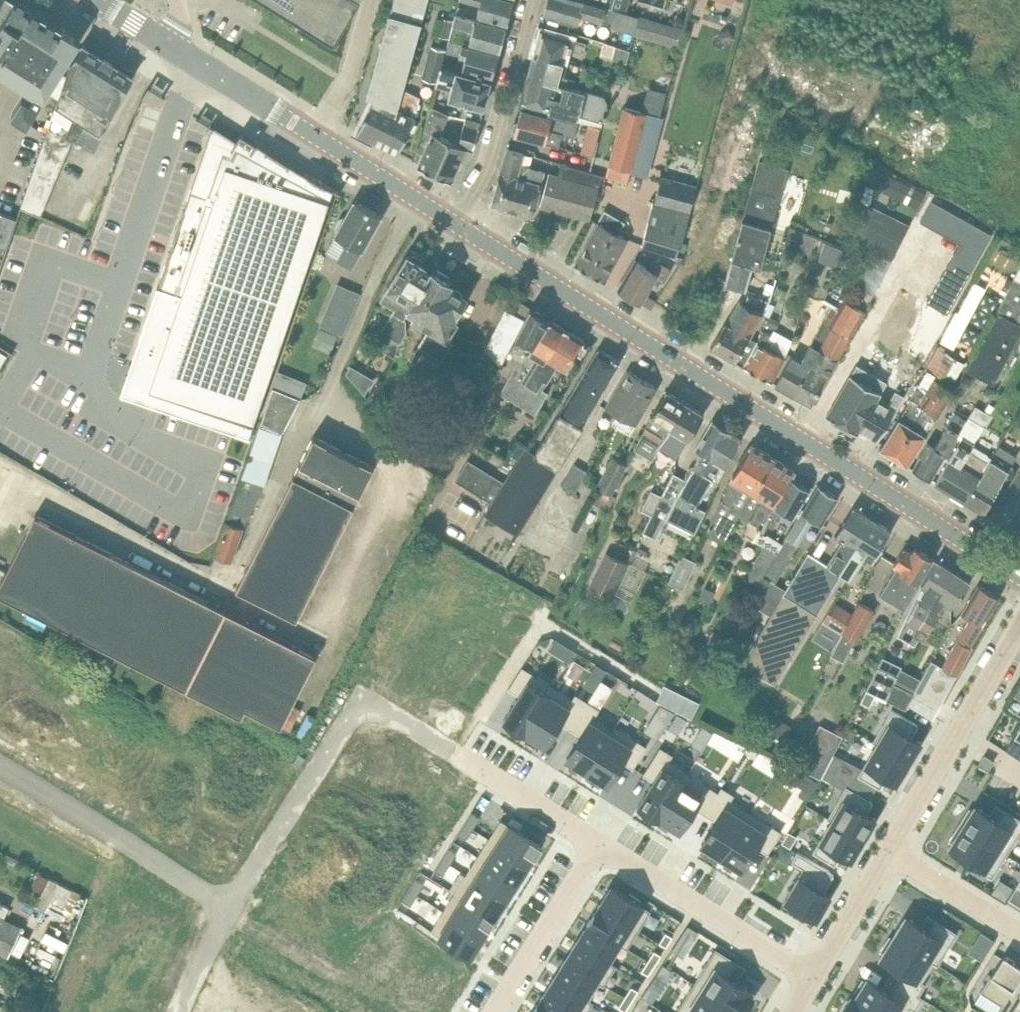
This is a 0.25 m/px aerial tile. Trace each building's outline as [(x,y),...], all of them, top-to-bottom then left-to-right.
[(334,42),(359,0),(266,0),(334,42)] [(384,24),(387,25),(367,96),(374,98),(357,131),(376,141),(390,112),(395,113),(402,95),(404,89),(428,0),(391,0),(384,24)] [(480,2),(477,14),(507,23),(514,0),(473,0),(480,2)] [(544,14),(563,19),(578,23),(581,13),(601,18),(604,5),(586,0),(548,0),(544,14)] [(15,4),(0,27),(0,70),(15,80),(35,92),(30,99),(23,95),(13,112),(28,122),(77,42),(49,24),(15,4)] [(613,22),(612,27),(635,34),(640,16),(616,10),(613,22)] [(506,27),(456,13),(454,20),(453,23),(467,27),(463,40),(500,50),(506,27)] [(443,17),(438,34),(449,37),(453,23),(454,20),(443,17)] [(657,21),(652,41),(678,48),(684,29),(657,21)] [(587,41),(540,28),(534,52),(568,62),(564,60),(568,46),(584,51),(587,41)] [(448,40),(446,49),(446,50),(465,56),(462,68),(493,77),(499,54),(448,40)] [(134,76),(77,42),(49,125),(74,136),(96,146),(134,76)] [(620,46),(603,42),(599,54),(619,60),(626,61),(630,49),(620,46)] [(422,75),(438,80),(438,81),(441,67),(446,50),(446,49),(431,45),(422,75)] [(568,62),(534,52),(527,75),(574,87),(576,79),(564,76),(568,62)] [(490,80),(441,67),(438,81),(446,84),(443,95),(450,97),(483,106),(484,105),(486,102),(488,95),(487,91),(490,80)] [(604,96),(574,87),(527,75),(519,104),(602,126),(609,102),(604,96)] [(390,112),(376,141),(398,152),(416,117),(415,117),(417,101),(420,96),(404,89),(402,95),(395,113),(390,112)] [(624,105),(605,175),(627,181),(647,112),(625,106),(624,105)] [(449,114),(434,106),(425,129),(432,132),(418,166),(438,175),(453,141),(440,135),(449,114)] [(578,124),(521,108),(518,119),(515,120),(513,126),(515,129),(514,132),(546,140),(545,142),(559,146),(562,133),(574,136),(578,124)] [(481,121),(466,117),(459,144),(453,141),(438,175),(448,180),(452,178),(466,148),(473,150),(481,121)] [(74,136),(49,125),(44,140),(69,149),(74,136)] [(133,361),(126,380),(239,419),(235,432),(248,436),(247,437),(250,438),(250,436),(333,189),(340,193),(341,192),(303,170),(302,172),(290,164),(290,163),(287,161),(287,162),(280,158),(280,157),(276,155),(269,151),(270,150),(267,149),(266,149),(257,143),(255,141),(254,142),(250,139),(250,138),(248,137),(243,134),(241,132),(232,146),(210,138),(209,138),(158,286),(157,286),(151,305),(152,305),(146,321),(147,321),(142,334),(133,360),(133,361)] [(69,149),(44,140),(40,151),(64,160),(69,149)] [(524,152),(507,148),(491,204),(533,215),(545,171),(521,164),(524,152)] [(64,160),(40,151),(36,163),(60,171),(64,160)] [(60,171),(36,163),(32,174),(55,181),(60,171)] [(540,205),(590,219),(602,174),(590,171),(564,164),(561,176),(549,172),(540,205)] [(761,267),(786,175),(757,168),(734,260),(753,265),(761,267)] [(55,181),(32,174),(29,185),(51,192),(55,181)] [(662,176),(655,202),(654,202),(643,245),(677,254),(683,233),(691,211),(698,185),(662,176)] [(51,192),(29,185),(25,196),(46,203),(51,192)] [(46,203),(25,196),(22,205),(21,207),(41,214),(46,203)] [(930,198),(919,219),(959,241),(927,300),(947,311),(991,232),(930,198)] [(382,215),(355,199),(345,216),(340,218),(335,226),(337,231),(335,234),(348,241),(337,260),(351,268),(382,215)] [(894,216),(874,206),(857,239),(872,247),(877,249),(894,216)] [(607,210),(575,264),(605,282),(629,240),(618,233),(625,221),(607,210)] [(0,212),(0,245),(7,248),(17,218),(0,212)] [(816,237),(791,226),(789,236),(812,246),(816,237)] [(842,247),(823,239),(823,240),(825,241),(819,259),(832,264),(830,270),(833,271),(842,247)] [(851,283),(873,296),(893,258),(877,249),(872,247),(851,283)] [(425,265),(408,254),(381,299),(395,308),(381,330),(389,335),(391,337),(398,341),(400,342),(407,330),(406,319),(403,317),(407,311),(431,272),(423,268),(425,265)] [(637,260),(630,272),(619,289),(629,295),(630,297),(635,300),(638,300),(640,302),(658,273),(662,276),(668,266),(653,257),(648,267),(637,260)] [(749,335),(762,313),(768,316),(774,306),(768,302),(769,301),(776,283),(777,277),(761,269),(761,267),(753,265),(747,289),(741,300),(728,322),(726,320),(710,346),(743,365),(758,341),(749,335)] [(433,269),(431,272),(407,311),(430,325),(419,344),(442,358),(453,339),(446,335),(456,319),(453,318),(466,296),(448,285),(450,280),(433,269)] [(1019,333),(1019,286),(1012,281),(966,367),(994,382),(1019,333)] [(321,324),(342,333),(360,293),(338,283),(321,324)] [(854,303),(844,298),(838,307),(832,304),(810,341),(820,347),(838,357),(869,302),(858,296),(854,303)] [(584,339),(545,315),(531,306),(525,318),(507,351),(518,358),(501,392),(535,413),(548,391),(543,388),(558,363),(567,368),(584,339)] [(507,351),(525,318),(505,308),(482,354),(489,357),(487,363),(489,371),(495,374),(507,351)] [(950,320),(941,340),(954,346),(963,326),(950,320)] [(764,329),(758,341),(743,365),(771,382),(786,356),(792,338),(773,328),(770,333),(764,329)] [(389,335),(380,348),(394,357),(400,342),(398,341),(391,337),(389,335)] [(926,363),(951,382),(965,363),(941,344),(926,363)] [(620,361),(598,347),(534,452),(518,442),(510,454),(517,459),(485,513),(518,534),(584,425),(582,424),(620,361)] [(775,384),(793,394),(817,353),(807,347),(800,359),(792,354),(775,384)] [(838,357),(820,347),(817,353),(793,394),(811,404),(838,357)] [(857,362),(827,415),(857,433),(859,429),(878,440),(904,395),(895,389),(888,401),(878,395),(887,380),(857,362)] [(348,364),(342,376),(366,389),(373,376),(348,364)] [(236,563),(293,393),(309,398),(314,382),(276,369),(213,555),(236,563)] [(658,386),(628,369),(608,402),(606,407),(636,424),(658,386)] [(917,388),(910,400),(937,417),(954,389),(935,377),(926,393),(917,388)] [(641,434),(658,444),(668,426),(684,400),(666,390),(641,434)] [(704,413),(684,400),(668,426),(689,438),(704,413)] [(963,436),(935,482),(965,500),(991,457),(973,445),(975,442),(973,441),(990,414),(977,406),(968,420),(959,434),(963,436)] [(931,479),(968,420),(955,412),(935,446),(928,442),(912,468),(931,479)] [(651,514),(643,532),(656,538),(660,528),(664,530),(689,541),(717,482),(726,464),(725,464),(742,436),(728,427),(713,418),(695,447),(702,451),(678,492),(674,502),(660,495),(651,514)] [(924,437),(897,420),(880,448),(907,464),(924,437)] [(314,435),(293,476),(236,588),(297,619),(374,465),(314,435)] [(752,442),(707,530),(725,539),(739,514),(773,456),(752,442)] [(596,486),(599,487),(612,493),(627,464),(612,456),(596,486)] [(773,456),(739,514),(748,520),(746,534),(752,538),(757,530),(790,476),(794,469),(773,456)] [(1008,468),(991,458),(965,500),(983,511),(1008,468)] [(504,480),(468,459),(455,480),(491,502),(504,480)] [(563,485),(575,492),(587,471),(574,464),(563,485)] [(990,516),(1019,534),(1019,532),(1019,466),(990,516)] [(811,488),(790,476),(757,530),(763,534),(769,524),(773,527),(783,510),(793,517),(811,488)] [(839,497),(818,484),(808,501),(785,539),(784,538),(776,552),(763,573),(764,573),(775,580),(813,518),(822,524),(839,497)] [(604,509),(612,493),(599,487),(591,502),(604,509)] [(650,491),(642,510),(651,514),(660,495),(650,491)] [(872,517),(853,505),(834,535),(843,540),(828,564),(809,552),(741,663),(775,684),(841,572),(872,517)] [(72,630),(241,716),(245,707),(281,725),(316,655),(35,513),(0,583),(0,594),(72,630)] [(872,517),(841,572),(851,578),(866,554),(873,558),(891,529),(872,517)] [(758,583),(763,573),(776,552),(764,545),(750,567),(750,578),(758,583)] [(933,557),(915,546),(912,552),(903,546),(894,562),(903,568),(885,596),(895,603),(903,591),(902,590),(910,577),(918,582),(933,557)] [(628,561),(606,551),(589,585),(611,596),(628,561)] [(695,563),(682,556),(669,585),(682,591),(695,563)] [(953,570),(936,560),(921,584),(929,589),(921,602),(919,601),(907,620),(918,626),(953,570)] [(970,581),(953,570),(918,626),(920,628),(915,635),(924,641),(941,615),(939,614),(947,601),(955,605),(970,581)] [(982,625),(981,624),(999,596),(979,583),(961,613),(970,618),(955,643),(942,666),(931,660),(907,705),(933,718),(937,710),(971,647),(969,645),(982,625)] [(860,602),(848,623),(843,632),(857,640),(873,609),(860,602)] [(827,612),(823,620),(843,632),(848,623),(827,612)] [(843,660),(855,639),(843,632),(831,653),(843,660)] [(568,645),(562,656),(569,661),(576,650),(568,645)] [(882,658),(866,689),(886,700),(902,668),(882,658)] [(596,662),(591,670),(602,677),(607,669),(596,662)] [(519,694),(504,719),(525,733),(526,732),(525,731),(553,686),(554,687),(555,686),(522,666),(509,688),(519,694)] [(594,690),(587,700),(599,708),(613,686),(601,679),(594,690)] [(664,685),(657,700),(691,717),(698,702),(664,685)] [(553,686),(525,731),(526,732),(546,744),(560,721),(570,728),(587,700),(576,693),(572,698),(554,687),(553,686)] [(581,734),(567,757),(571,760),(569,762),(583,770),(584,768),(587,770),(613,729),(612,729),(593,717),(599,708),(587,700),(570,728),(581,734)] [(661,703),(645,729),(658,738),(675,711),(661,703)] [(892,709),(872,741),(877,744),(877,743),(909,761),(921,741),(911,735),(917,724),(892,709)] [(677,711),(668,726),(678,733),(687,718),(677,711)] [(613,729),(587,770),(608,783),(622,760),(633,767),(647,745),(615,725),(612,729),(613,729)] [(702,725),(691,743),(702,749),(707,740),(713,731),(702,725)] [(713,731),(707,740),(739,760),(746,748),(748,744),(715,729),(713,731)] [(815,736),(798,768),(820,779),(823,772),(842,736),(831,730),(825,741),(815,736)] [(1006,750),(1014,755),(1019,745),(1019,740),(1015,737),(1006,750)] [(865,763),(858,775),(880,787),(887,776),(897,782),(909,761),(877,743),(877,744),(865,763)] [(654,780),(639,805),(660,818),(661,817),(660,816),(688,772),(689,772),(690,771),(670,759),(673,753),(660,746),(643,773),(654,780)] [(761,750),(753,762),(773,774),(782,760),(777,758),(761,750)] [(978,764),(988,770),(995,760),(984,754),(978,764)] [(688,772),(660,816),(661,817),(680,829),(695,807),(705,813),(719,791),(718,791),(689,772),(688,772)] [(716,820),(701,843),(706,845),(704,847),(718,856),(719,853),(722,855),(750,811),(731,799),(734,793),(722,785),(718,791),(719,791),(705,813),(716,820)] [(846,785),(827,818),(831,820),(832,820),(864,838),(876,818),(866,812),(872,800),(846,785)] [(962,825),(1007,853),(1019,832),(1019,818),(1005,808),(1004,808),(998,819),(990,814),(975,805),(962,825)] [(722,855),(743,868),(757,846),(768,852),(781,830),(750,811),(722,855)] [(471,812),(464,823),(473,828),(479,817),(471,812)] [(501,819),(489,838),(528,863),(540,844),(501,819)] [(831,820),(813,851),(835,864),(841,853),(852,859),(864,838),(832,820),(831,820)] [(464,823),(457,834),(466,839),(473,828),(464,823)] [(962,825),(949,846),(971,859),(968,863),(992,877),(1007,853),(962,825)] [(489,838),(478,857),(517,881),(528,863),(489,838)] [(782,842),(776,852),(782,856),(789,854),(793,848),(789,846),(782,842)] [(448,849),(441,860),(450,865),(457,854),(448,849)] [(799,876),(785,899),(788,901),(786,904),(795,909),(797,906),(817,918),(831,895),(823,890),(834,872),(798,851),(792,861),(804,867),(799,876)] [(478,857),(466,875),(506,900),(517,881),(478,857)] [(441,860),(434,871),(443,876),(450,865),(441,860)] [(466,875),(455,893),(494,918),(506,900),(466,875)] [(415,879),(409,890),(417,895),(424,884),(415,879)] [(51,880),(42,904),(74,916),(84,893),(51,880)] [(600,903),(599,904),(639,929),(651,910),(639,902),(641,899),(630,892),(628,895),(612,885),(600,903)] [(409,890),(402,901),(410,906),(417,895),(409,890)] [(455,893),(443,912),(483,936),(494,918),(455,893)] [(599,904),(588,922),(619,942),(619,943),(627,948),(639,929),(599,904)] [(443,912),(431,931),(471,956),(483,936),(443,912)] [(0,915),(0,953),(8,956),(22,925),(0,915)] [(906,915),(893,936),(934,961),(933,962),(937,965),(958,932),(936,918),(935,919),(929,929),(921,924),(906,915)] [(577,941),(608,960),(608,959),(619,943),(619,942),(588,922),(587,923),(588,924),(577,941)] [(689,923),(681,935),(690,941),(698,928),(689,923)] [(41,940),(63,947),(66,938),(44,931),(41,940)] [(666,932),(659,942),(666,946),(673,936),(666,932)] [(981,934),(974,945),(987,952),(993,942),(981,934)] [(883,951),(880,956),(895,966),(903,971),(896,981),(918,995),(919,994),(926,983),(922,980),(933,962),(934,961),(893,936),(892,938),(889,936),(881,950),(883,951)] [(566,959),(601,981),(600,982),(604,985),(617,965),(608,959),(608,960),(577,941),(577,940),(572,948),(573,948),(566,959)] [(694,982),(741,1011),(743,1011),(754,994),(751,992),(752,989),(729,975),(738,961),(716,947),(694,982)] [(654,950),(648,960),(655,964),(661,954),(654,950)] [(980,991),(981,991),(1000,1003),(995,1011),(1016,1011),(1018,1009),(1019,1005),(1019,980),(1019,979),(1019,977),(1019,964),(1016,961),(1004,953),(980,991)] [(554,977),(554,978),(589,1000),(590,999),(600,982),(601,981),(566,959),(565,959),(560,966),(561,966),(554,977)] [(648,960),(641,970),(648,975),(655,964),(648,960)] [(542,996),(568,1011),(587,1011),(594,1001),(590,999),(589,1000),(554,978),(554,977),(549,984),(550,985),(543,995),(542,996)] [(854,993),(856,995),(855,997),(854,998),(877,1011),(908,1011),(911,1007),(915,1009),(923,997),(919,994),(918,995),(896,981),(890,992),(882,987),(867,977),(865,981),(862,979),(854,993)] [(652,980),(645,991),(655,997),(662,986),(652,980)] [(675,1011),(741,1011),(694,982),(675,1011)] [(631,986),(625,997),(632,1001),(638,991),(631,986)] [(841,1011),(877,1011),(854,998),(855,997),(851,995),(841,1011)] [(532,1011),(568,1011),(542,996),(532,1011)] [(625,997),(618,1007),(625,1011),(632,1001),(625,997)]
